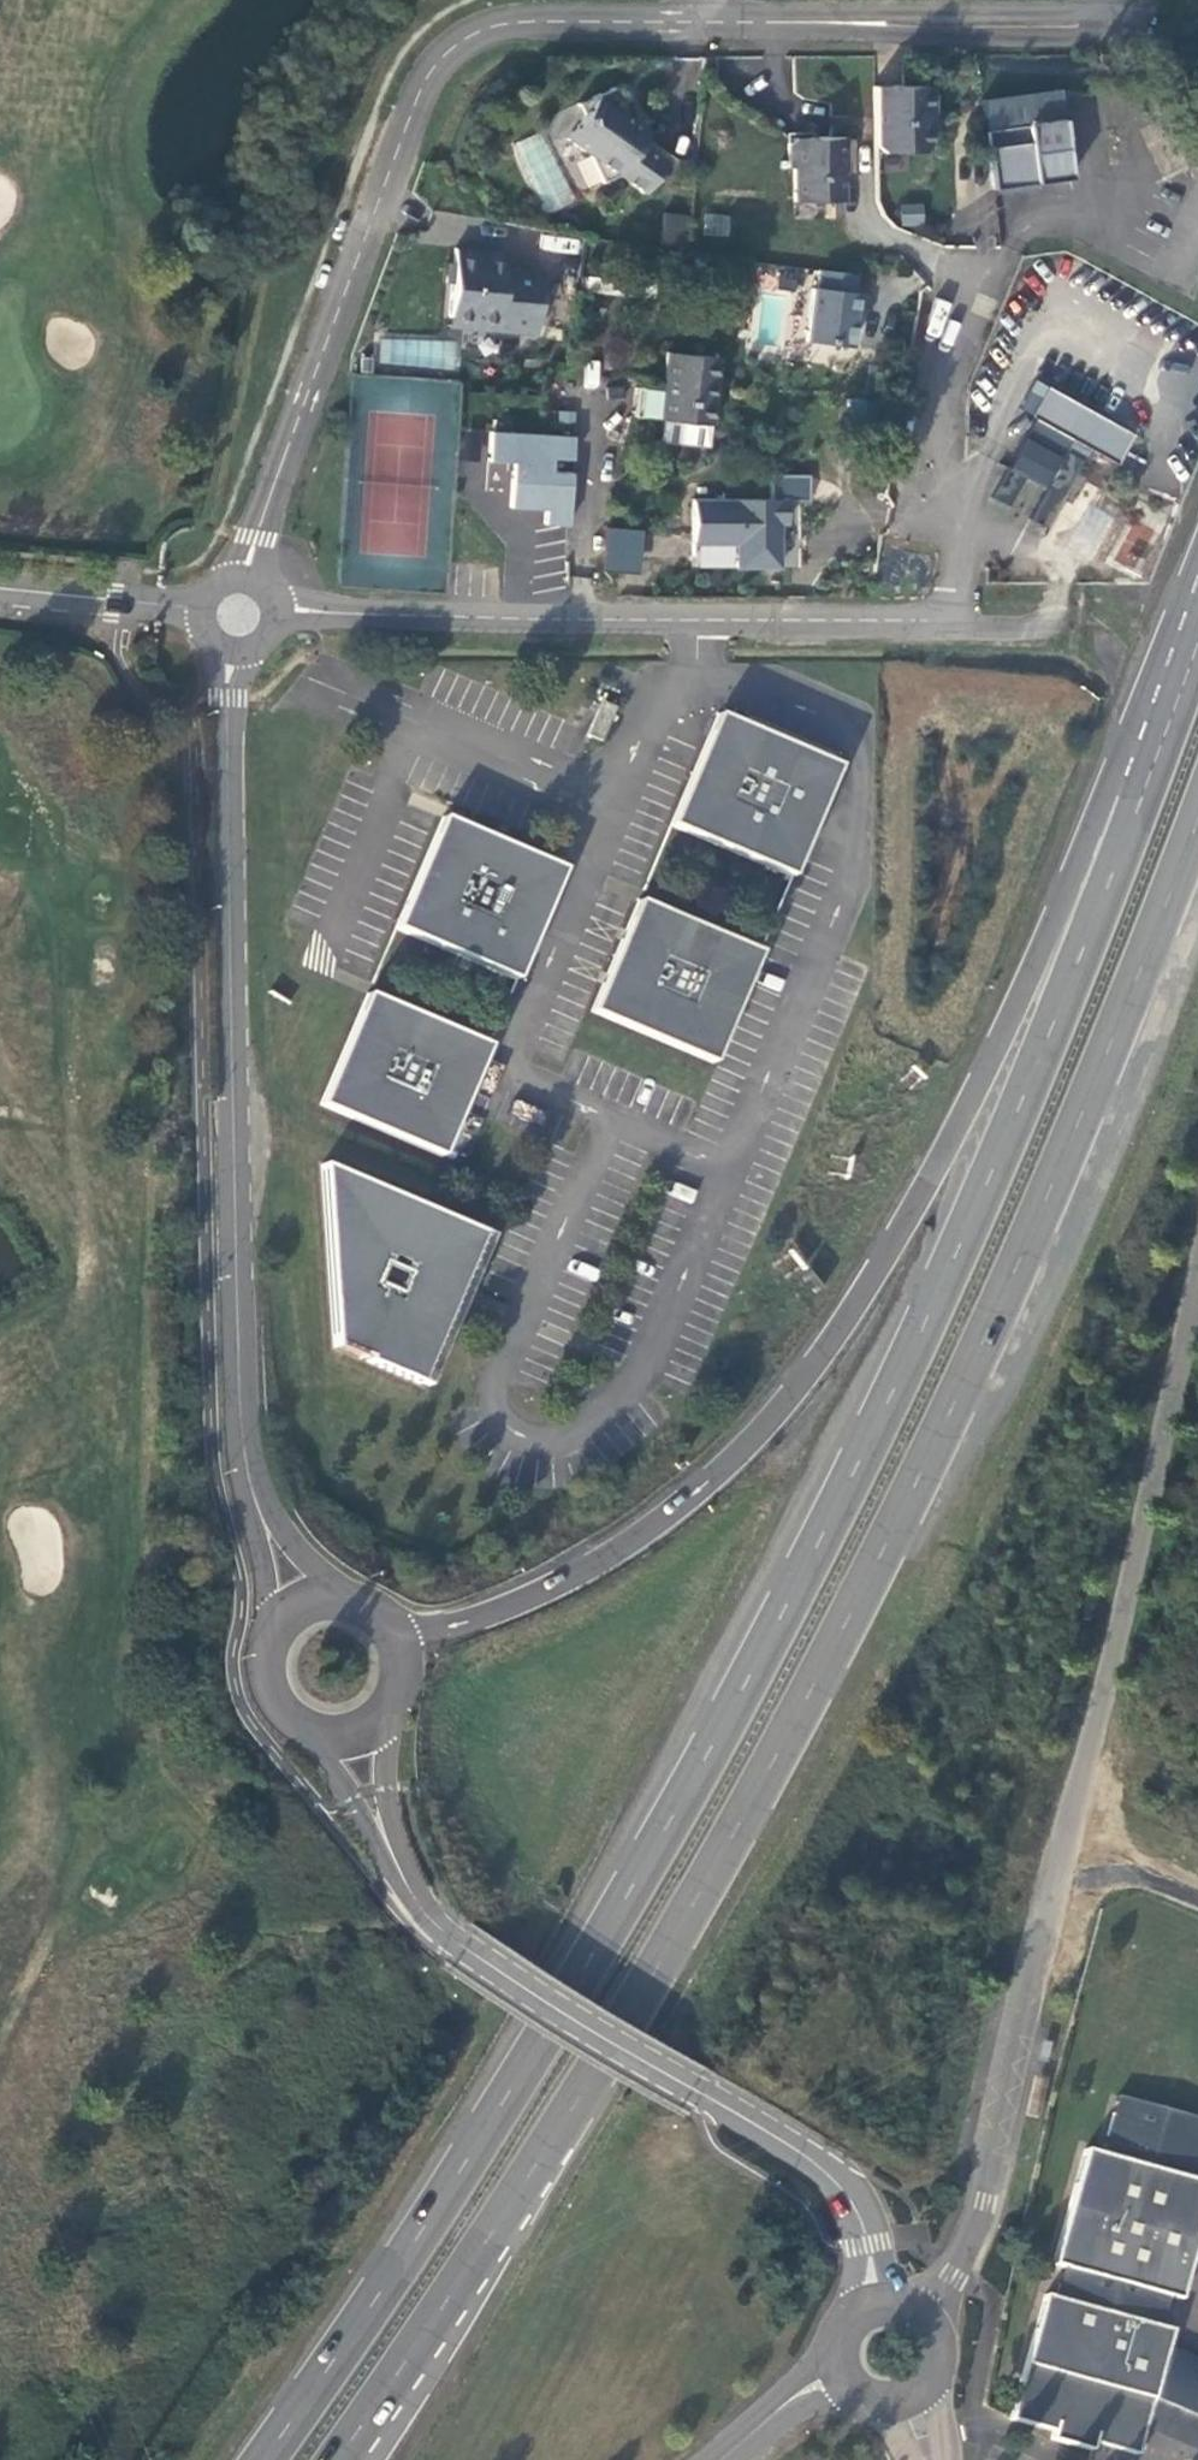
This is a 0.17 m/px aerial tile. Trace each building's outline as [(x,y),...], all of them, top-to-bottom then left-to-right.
[(647,131),(624,115),(611,87),(575,104),(581,115),(564,139),(587,155),(599,182),(616,175),(641,193),(664,161),(638,143),(647,131)] [(873,87),(874,145),(881,152),(921,151),(928,144),(927,114),(933,109),(933,92),(927,87),(873,87)] [(984,132),(992,189),(1069,178),(1061,118),(1057,89),(980,99),(984,132)] [(793,168),(793,201),(843,200),(841,161),(845,161),(844,137),(792,138),(787,143),(788,167),(793,168)] [(702,235),(729,237),(731,213),(704,211),(702,235)] [(699,243),(702,215),(662,212),(660,239),(699,243)] [(472,329),(536,334),(542,271),(505,268),(505,262),(488,261),(489,251),(454,248),(453,264),(447,264),(446,283),(451,284),(448,318),(472,320),(472,329)] [(488,261),(505,262),(506,253),(489,251),(488,261)] [(811,287),(804,341),(849,346),(853,313),(858,314),(860,293),(852,292),(854,274),(818,270),(816,288),(811,287)] [(447,327),(472,329),(472,320),(448,318),(447,327)] [(635,389),(632,417),(661,420),(658,442),(703,446),(706,425),(709,425),(716,358),(665,353),(661,391),(635,389)] [(1086,416),(1089,411),(1049,390),(1024,435),(1062,456),(1065,451),(1085,463),(1092,450),(1110,461),(1124,437),(1086,416)] [(1124,437),(1126,432),(1089,411),(1086,416),(1124,437)] [(545,511),(544,526),(567,527),(570,474),(549,473),(551,460),(571,461),(572,437),(489,432),(487,463),(511,464),(509,509),(545,511)] [(775,500),(692,499),(692,543),(735,543),(735,567),(779,567),(779,525),(787,525),(787,501),(811,501),(811,477),(775,477),(775,500)] [(601,569),(641,573),(645,530),(605,526),(601,569)] [(1131,526),(1121,561),(1137,566),(1148,531),(1131,526)] [(777,741),(716,715),(669,826),(791,877),(838,766),(777,741)] [(495,841),(441,818),(394,928),(516,981),(563,870),(495,841)] [(698,928),(637,902),(621,939),(604,979),(590,1012),(712,1064),(759,953),(698,928)] [(424,1019),(366,994),(319,1105),(441,1157),(461,1109),(488,1046),(424,1019)] [(456,1299),(483,1235),(321,1165),(334,1345),(367,1359),(366,1361),(420,1384),(456,1299)] [(1136,2454),(1143,2429),(1152,2399),(1197,2419),(1197,2361),(1166,2348),(1171,2331),(1159,2327),(1167,2297),(1179,2300),(1190,2259),(1197,2231),(1197,2181),(1193,2180),(1154,2169),(1170,2112),(1116,2096),(1101,2154),(1083,2149),(1052,2265),(1063,2268),(1055,2298),(1043,2295),(1009,2419),(1052,2431),(1050,2439),(1091,2451),(1093,2443),(1136,2454)] [(1197,2163),(1197,2119),(1170,2112),(1154,2169),(1193,2180),(1197,2163)] [(1152,2399),(1143,2429),(1197,2452),(1197,2419),(1152,2399)]
